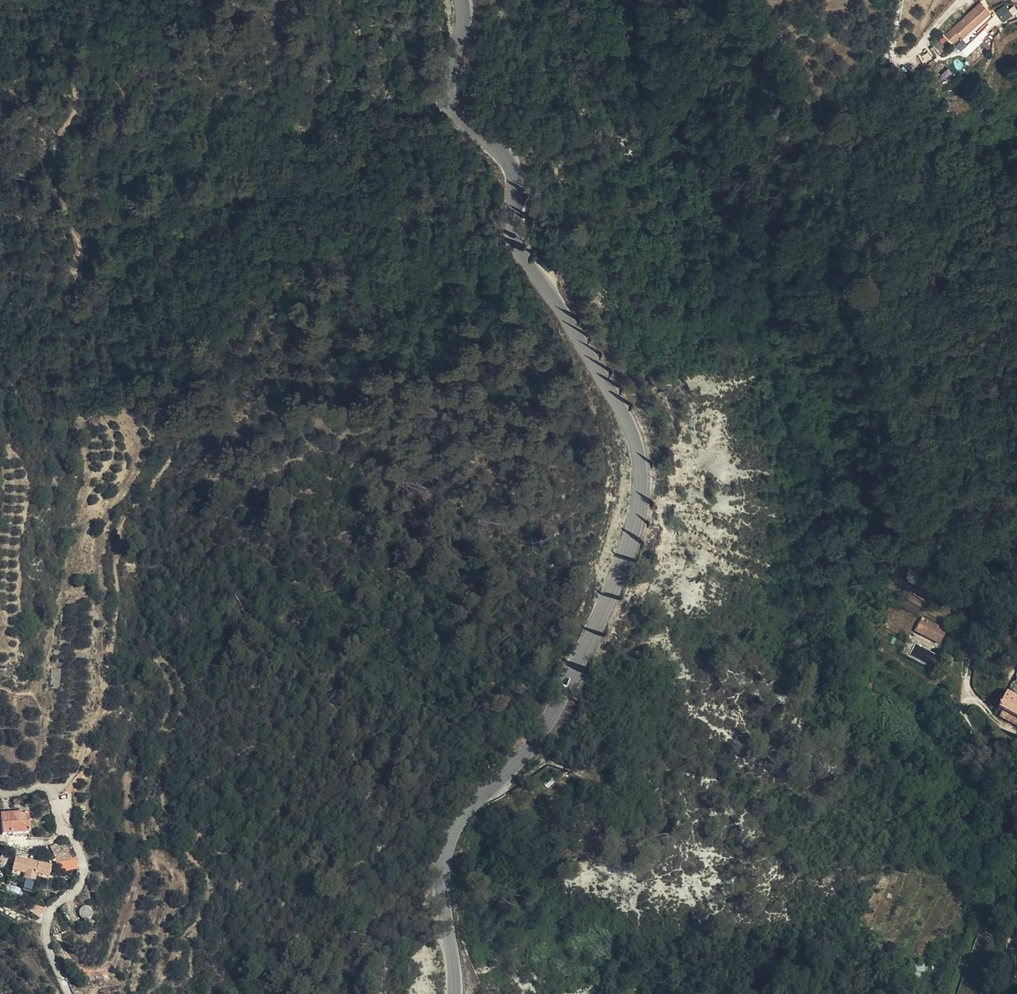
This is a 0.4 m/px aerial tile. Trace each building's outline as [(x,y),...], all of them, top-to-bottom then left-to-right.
[(981,3),(946,36),(961,51),(978,36),(976,33),(993,17),(981,3)] [(998,20),(1011,12),(1007,5),(994,13),(998,20)] [(939,52),(948,42),(943,37),(933,46),(939,52)] [(925,66),(937,57),(929,48),(918,56),(925,66)] [(930,72),(937,66),(934,61),(926,67),(930,72)] [(334,82),(328,88),(335,95),(345,104),(352,95),(334,82)] [(940,644),(946,631),(923,619),(916,632),(940,644)] [(976,660),(979,648),(961,646),(959,657),(976,660)] [(60,677),(61,670),(52,668),(52,676),(60,677)] [(998,709),(1002,712),(1016,720),(1016,700),(1006,695),(998,709)] [(1016,729),(1016,720),(1002,712),(998,719),(1016,729)] [(28,834),(28,833),(26,815),(0,817),(2,831),(2,836),(28,834)] [(51,851),(64,845),(60,835),(44,842),(49,852),(51,851)] [(52,855),(67,853),(64,845),(51,851),(52,855)] [(70,864),(67,853),(52,855),(56,868),(70,864)] [(2,855),(0,860),(2,863),(13,866),(15,860),(2,855)] [(15,860),(13,866),(10,876),(34,882),(36,875),(48,878),(51,867),(27,861),(27,862),(15,859),(15,860)] [(44,898),(41,893),(34,897),(38,900),(41,901),(44,898)] [(38,900),(34,897),(26,909),(31,912),(38,900)] [(77,918),(80,916),(81,915),(82,914),(83,912),(83,910),(83,909),(82,907),(81,905),(80,904),(78,903),(76,902),(74,903),(72,904),(70,906),(69,907),(69,910),(69,912),(70,914),(72,916),(74,917),(77,918)] [(12,919),(15,913),(0,905),(0,913),(12,919)]
